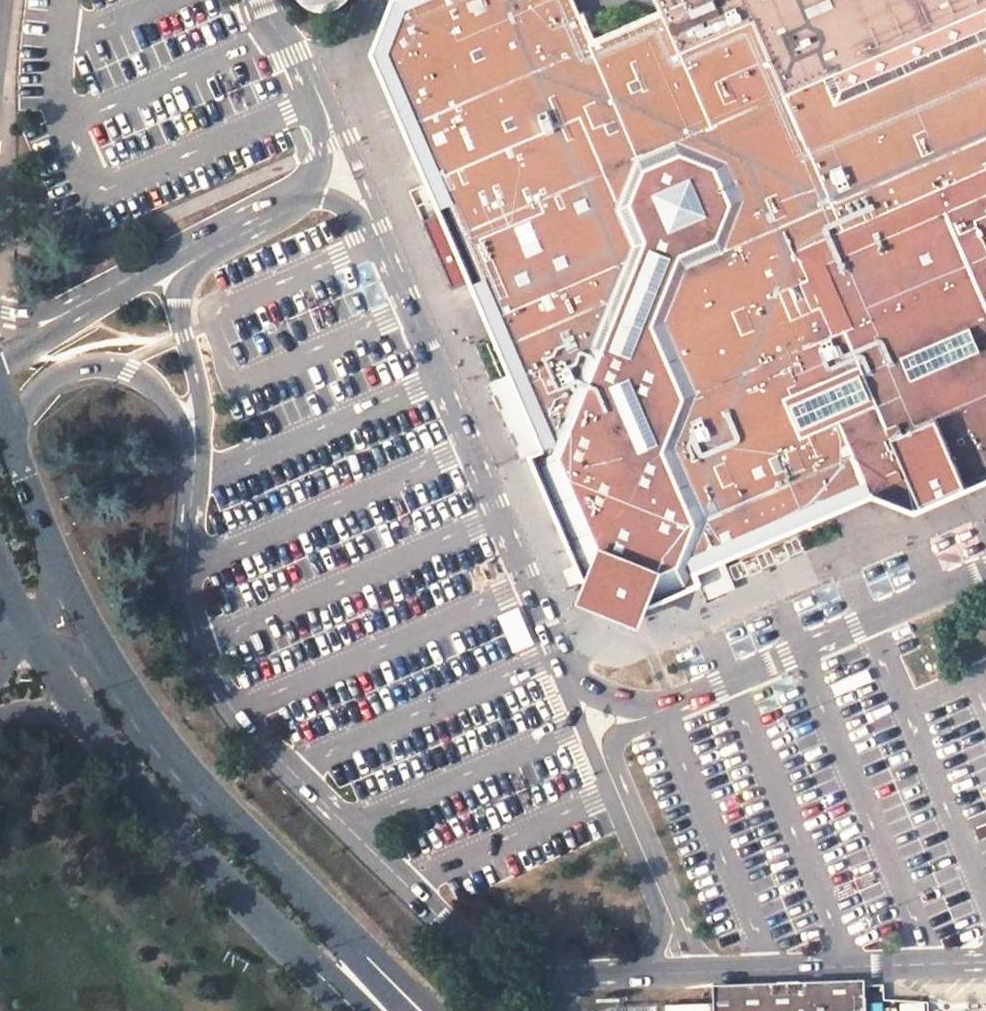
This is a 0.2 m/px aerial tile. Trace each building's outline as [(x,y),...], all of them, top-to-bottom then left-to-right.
[(293,7),(351,9),(351,0),(293,0),(293,7)] [(667,14),(599,43),(580,0),(395,0),(375,53),(444,214),(472,280),(548,456),(548,463),(576,529),(595,572),(653,596),(685,583),(688,577),(912,481),(985,480),(985,479),(985,0),(661,0),(667,14)] [(472,280),(444,214),(424,222),(453,288),(472,280)] [(716,987),(717,1010),(866,1010),(866,981),(716,987)] [(925,1000),(877,999),(876,1004),(899,1005),(899,1010),(925,1010),(925,1000)]
